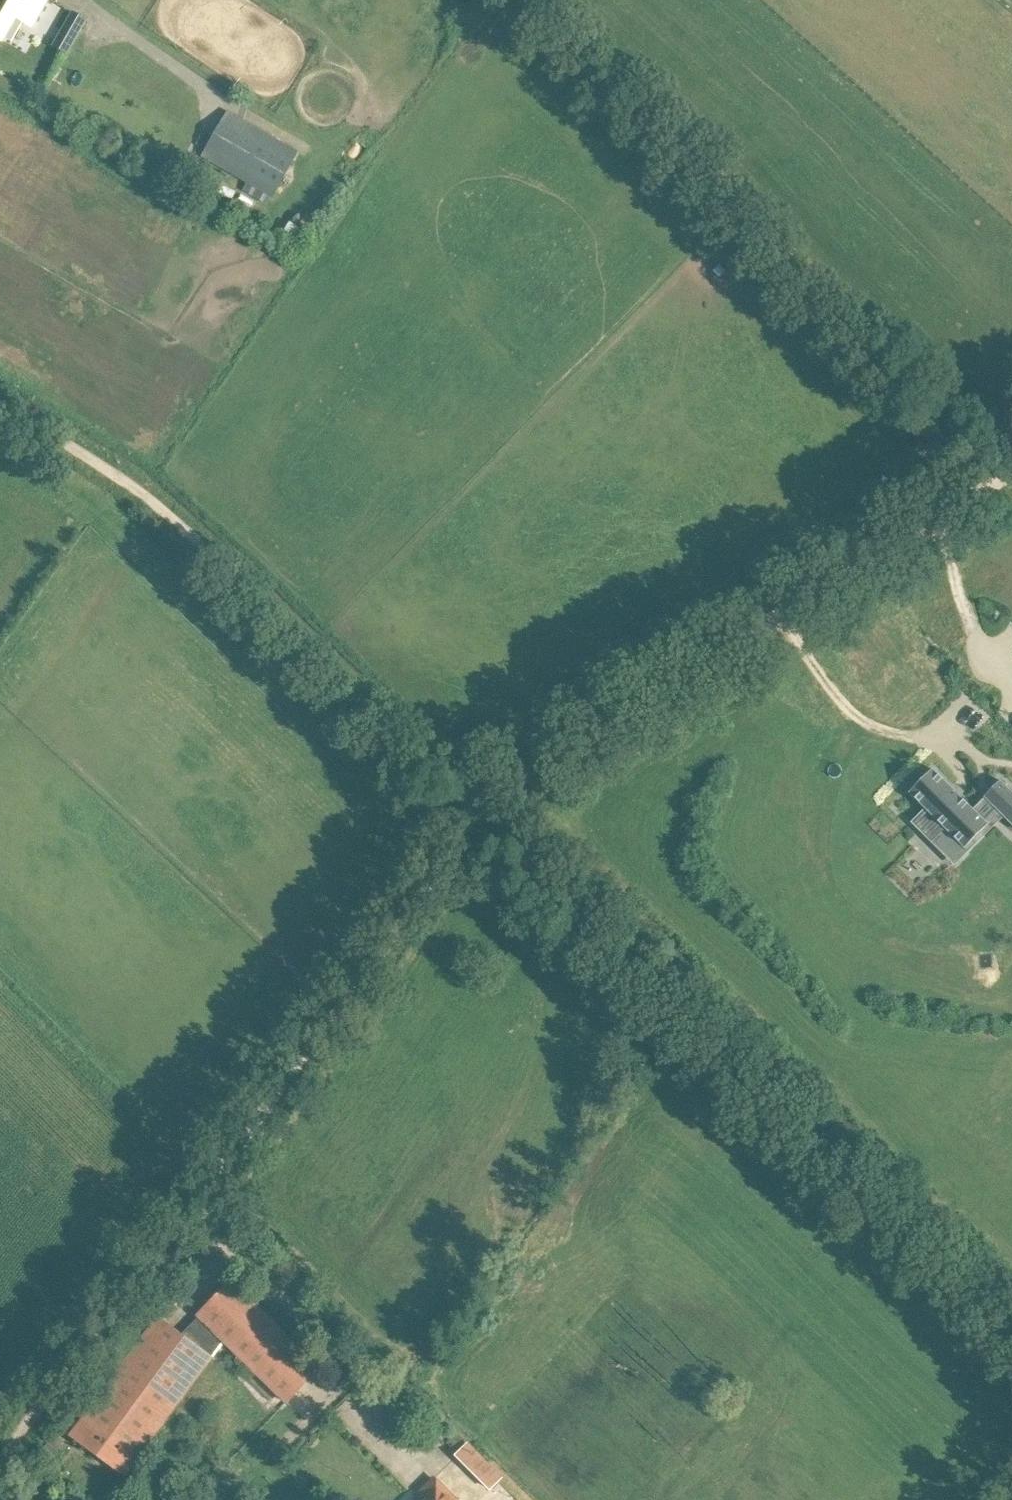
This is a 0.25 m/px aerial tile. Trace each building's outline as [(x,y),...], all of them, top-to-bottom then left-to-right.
[(3,41),(16,17),(32,26),(47,0),(0,0),(0,39),(3,41)] [(202,156),(272,195),(297,150),(228,110),(202,156)] [(290,221),(280,237),(297,247),(296,249),(300,252),(311,233),(290,221)] [(908,792),(924,807),(910,821),(912,824),(913,823),(931,841),(944,828),(951,835),(963,847),(970,840),(970,841),(987,823),(983,819),(995,808),(1002,816),(1003,816),(1011,825),(1011,791),(1000,779),(983,796),(986,799),(975,811),(932,768),(908,792)] [(124,1476),(224,1341),(286,1402),(320,1368),(232,1281),(199,1316),(181,1335),(159,1318),(71,1437),(124,1476)] [(488,1488),(502,1475),(468,1439),(454,1452),(488,1488)] [(435,1478),(417,1496),(421,1499),(456,1499),(435,1478)]
